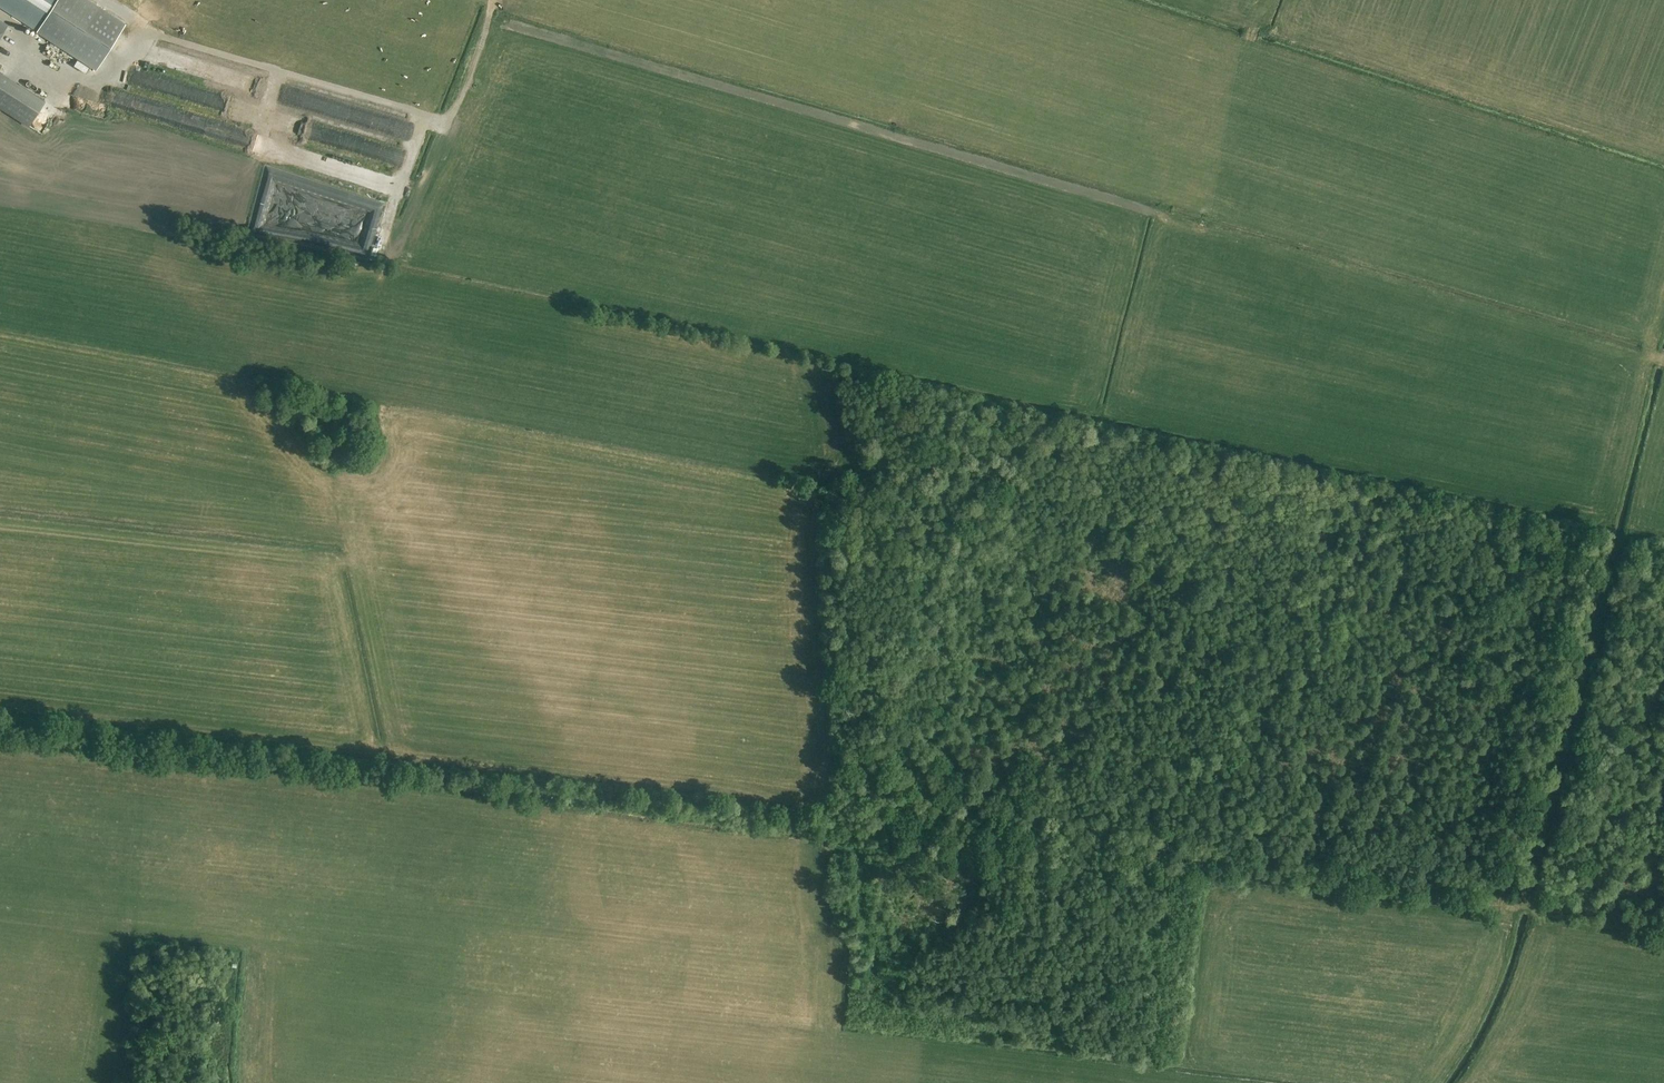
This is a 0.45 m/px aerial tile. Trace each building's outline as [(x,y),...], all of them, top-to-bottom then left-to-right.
[(88,0),(0,0),(0,7),(97,69),(126,24),(88,0)] [(200,63),(197,72),(211,77),(214,69),(200,63)] [(29,126),(45,101),(0,72),(0,107),(29,126)] [(228,87),(238,87),(239,73),(228,72),(228,87)] [(44,111),(35,125),(43,130),(52,116),(44,111)]
